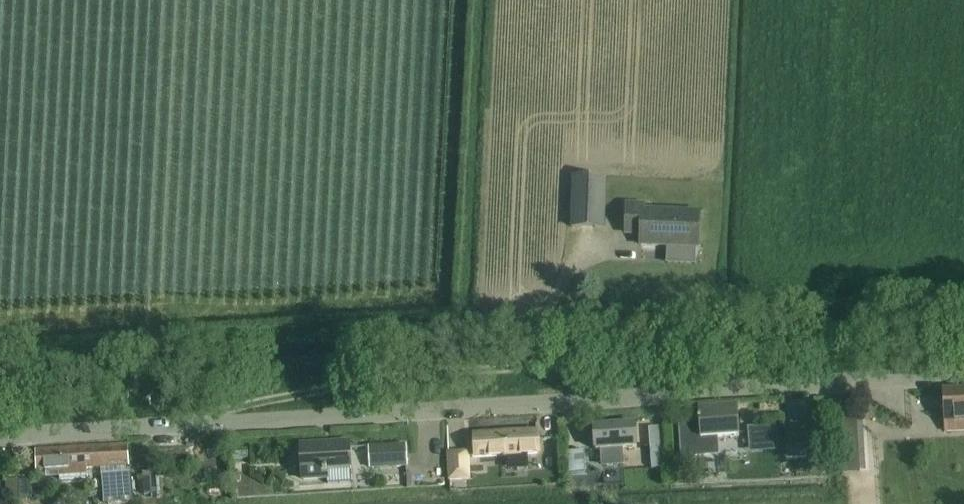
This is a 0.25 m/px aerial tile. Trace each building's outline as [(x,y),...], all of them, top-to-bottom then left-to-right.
[(606,178),(573,177),(572,226),(605,227),(606,178)] [(644,209),(644,202),(627,202),(626,232),(641,232),(641,244),(667,245),(666,263),(695,264),(696,246),(698,246),(699,210),(644,209)] [(945,429),(963,428),(963,387),(943,389),(945,429)] [(716,451),(715,436),(738,435),(736,403),(699,406),(700,416),(699,416),(699,418),(682,419),(684,453),(716,451)] [(840,474),(866,472),(862,406),(836,408),(840,474)] [(597,449),(602,448),(603,464),(623,463),(622,447),(637,446),(635,422),(595,425),(597,449)] [(776,425),(747,427),(748,444),(778,442),(776,425)] [(666,426),(649,428),(650,448),(668,447),(666,431),(666,426)] [(538,429),(474,432),(476,455),(539,452),(538,429)] [(819,456),(817,431),(785,434),(787,458),(819,456)] [(300,442),(303,479),(329,478),(329,469),(350,468),(349,439),(300,442)] [(405,442),(370,444),(371,466),(407,464),(405,442)] [(37,469),(58,467),(58,478),(87,476),(86,466),(128,463),(128,461),(132,461),(131,446),(127,446),(127,443),(36,448),(37,469)] [(669,467),(668,447),(650,448),(652,468),(669,467)] [(468,450),(448,451),(449,479),(469,478),(468,450)] [(586,473),(584,450),(566,451),(567,474),(586,473)] [(131,489),(130,470),(101,472),(103,500),(126,499),(125,490),(131,489)] [(144,476),(145,494),(160,494),(159,475),(144,476)] [(20,498),(19,478),(6,479),(7,499),(20,498)]
